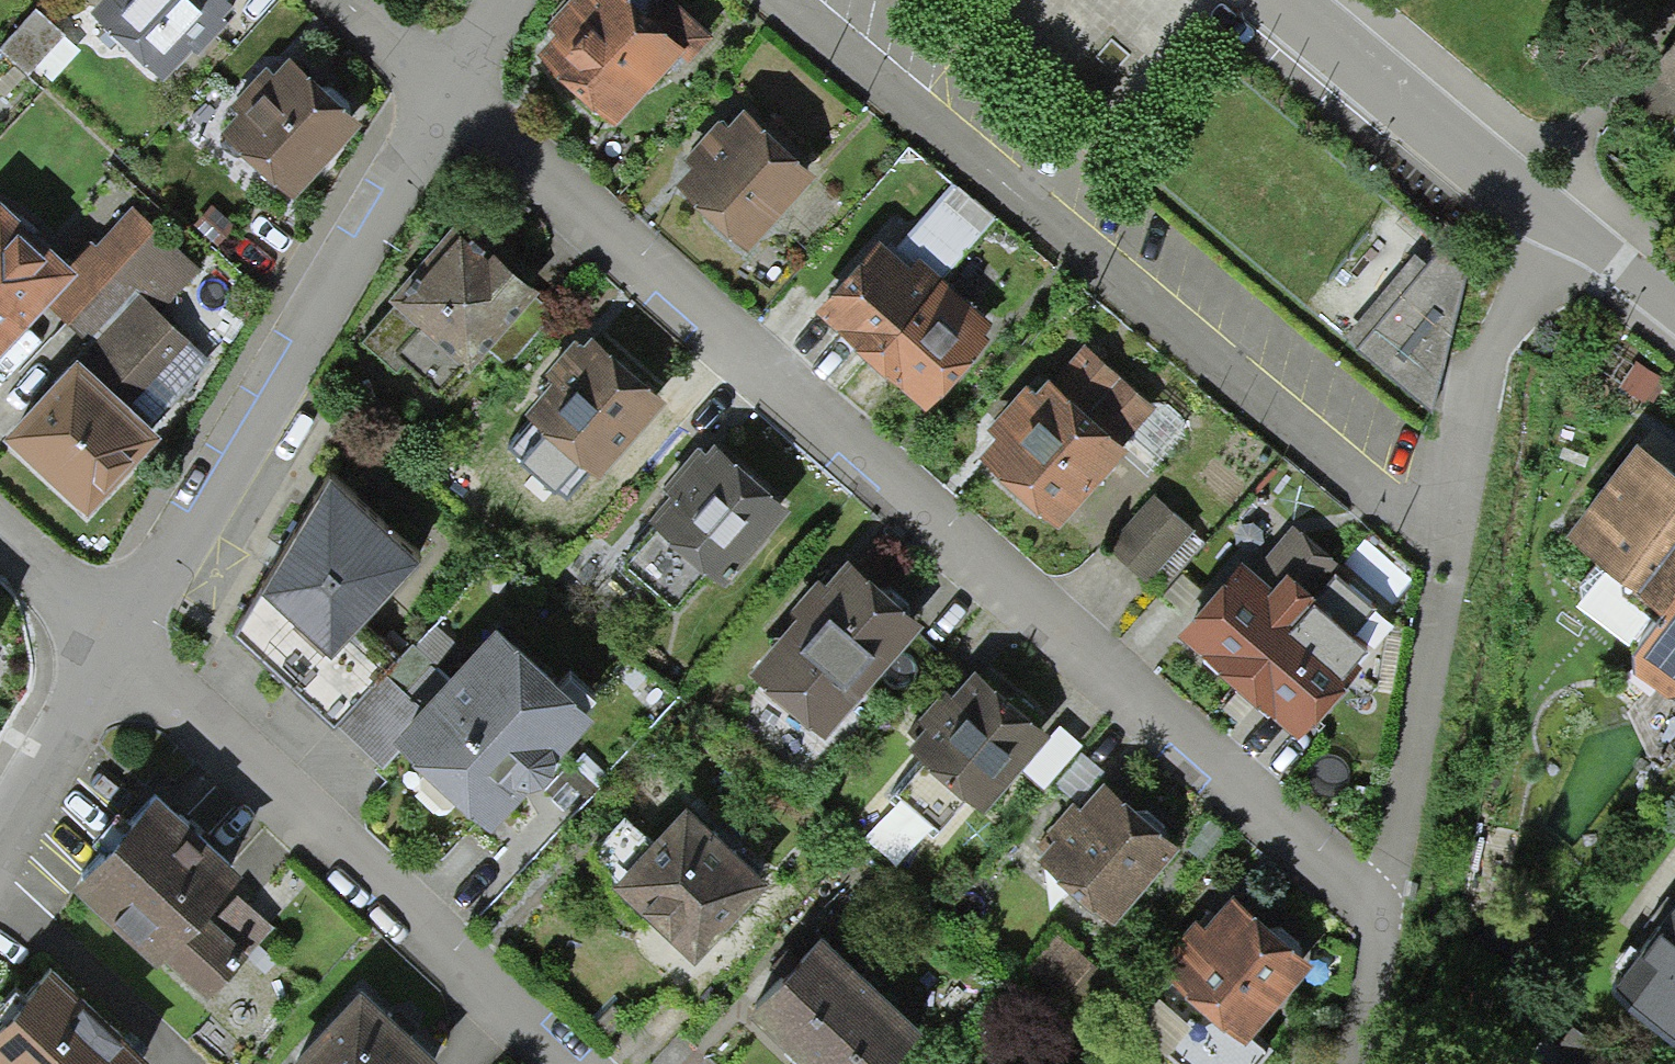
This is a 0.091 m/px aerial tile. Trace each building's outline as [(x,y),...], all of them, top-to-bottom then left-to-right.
[(235,12),(221,0),(106,0),(89,19),(166,89),(194,58),(199,63),(231,28),(226,23),(235,12)] [(613,123),(699,20),(675,0),(586,0),(537,58),(613,123)] [(37,13),(0,54),(28,79),(65,38),(37,13)] [(290,196),(353,126),(281,62),(218,132),(290,196)] [(674,189),(745,245),(808,167),(738,110),(674,189)] [(823,312),(926,402),(1000,319),(942,269),(979,226),(934,186),(823,312)] [(157,234),(132,211),(91,254),(86,250),(68,269),(0,206),(0,207),(0,357),(49,304),(72,325),(157,234)] [(388,310),(460,366),(484,335),(514,359),(559,302),(457,223),(388,310)] [(157,234),(72,325),(92,349),(6,444),(96,527),(172,445),(156,431),(212,370),(156,319),(198,273),(157,234)] [(1439,239),(1362,336),(1434,395),(1474,264),(1439,239)] [(524,412),(600,475),(662,400),(586,338),(524,412)] [(982,469),(1057,529),(1157,405),(1082,344),(982,469)] [(1636,423),(1566,518),(1602,543),(1654,582),(1632,612),(1633,628),(1634,636),(1668,663),(1674,661),(1674,451),(1636,423)] [(649,521),(722,579),(782,505),(709,446),(649,521)] [(350,613),(419,533),(326,452),(259,571),(268,577),(236,629),(335,720),(387,668),(398,656),(350,613)] [(1086,580),(1132,617),(1201,529),(1155,493),(1086,580)] [(1179,639),(1302,740),(1372,655),(1361,646),(1354,640),(1379,608),(1339,575),(1346,567),(1293,523),(1254,571),(1243,562),(1179,639)] [(1654,582),(1602,543),(1579,574),(1581,588),(1633,628),(1632,612),(1654,582)] [(753,659),(825,723),(920,618),(848,554),(753,659)] [(490,807),(598,694),(496,598),(410,690),(387,668),(335,720),(380,764),(411,732),(429,749),(421,758),(420,767),(441,786),(449,788),(459,777),(490,807)] [(912,747),(985,800),(1048,719),(976,663),(912,747)] [(213,907),(194,888),(237,843),(155,765),(67,856),(207,991),(278,917),(239,880),(213,907)] [(913,773),(869,830),(908,860),(952,803),(913,773)] [(613,866),(699,943),(773,861),(687,784),(613,866)] [(1035,858),(1109,923),(1175,849),(1101,784),(1035,858)] [(1162,979),(1241,1046),(1308,968),(1229,900),(1162,979)] [(1615,986),(1674,1027),(1674,900),(1615,986)] [(924,1013),(823,916),(751,991),(827,1063),(874,1063),(924,1013)] [(151,1042),(50,947),(0,1000),(0,1063),(129,1063),(151,1042)] [(302,1063),(425,1063),(443,1044),(358,967),(284,1048),(302,1063)] [(1022,1038),(998,1063),(1050,1063),(1022,1038)] [(1539,1050),(1529,1063),(1559,1063),(1539,1050)]
